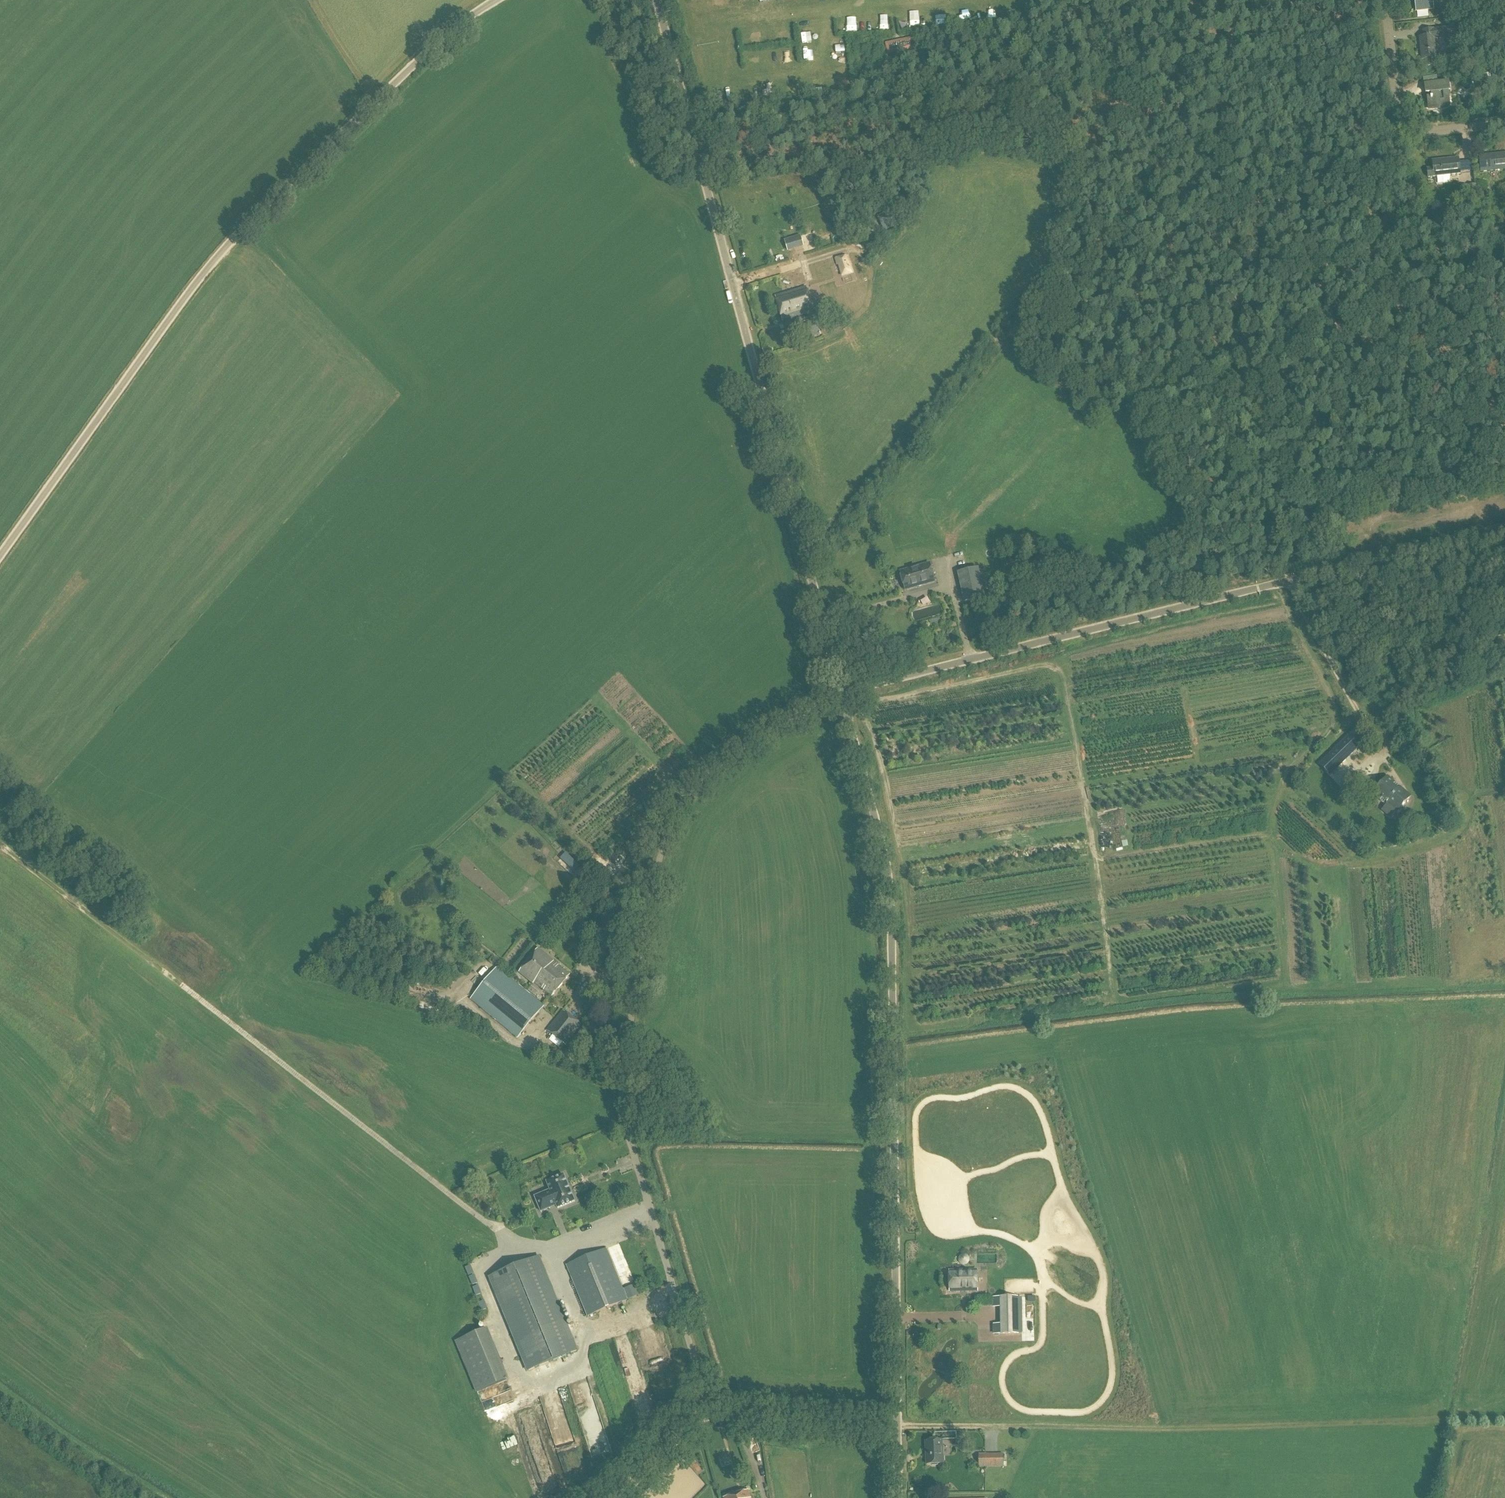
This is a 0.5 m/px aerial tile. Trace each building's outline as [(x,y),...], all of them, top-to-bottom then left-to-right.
[(1416,12),(1433,10),(1432,0),(1415,0),(1416,12)] [(693,30),(698,28),(695,18),(690,19),(693,30)] [(1460,21),(1461,30),(1478,29),(1476,20),(1460,21)] [(860,37),(859,23),(850,24),(850,38),(860,37)] [(879,37),(879,23),(869,23),(869,37),(879,37)] [(1425,60),(1426,67),(1437,66),(1436,58),(1434,39),(1446,38),(1447,43),(1458,42),(1456,27),(1422,31),(1423,37),(1419,38),(1422,60),(1425,60)] [(786,36),(787,46),(796,45),(795,35),(786,36)] [(813,47),(822,47),(821,36),(812,36),(813,47)] [(885,43),(887,55),(913,49),(911,38),(885,43)] [(732,41),(732,53),(743,52),(743,41),(732,41)] [(850,48),(835,51),(838,63),(852,61),(850,48)] [(789,64),(800,64),(799,52),(788,53),(789,64)] [(770,55),(770,70),(778,70),(778,55),(770,55)] [(733,56),(733,66),(743,66),(743,56),(733,56)] [(759,68),(759,56),(751,56),(751,68),(759,68)] [(1474,73),(1475,83),(1483,82),(1482,72),(1474,73)] [(1427,94),(1429,109),(1439,108),(1439,106),(1450,105),(1448,91),(1449,91),(1448,82),(1425,85),(1425,94),(1427,94)] [(810,83),(802,85),(804,97),(812,96),(810,83)] [(837,86),(838,96),(848,95),(847,86),(837,86)] [(1461,94),(1460,102),(1472,104),(1473,96),(1461,94)] [(1481,172),(1504,169),(1504,154),(1479,156),(1481,172)] [(1427,170),(1428,178),(1460,174),(1458,159),(1432,162),(1433,169),(1427,170)] [(1478,196),(1477,185),(1469,186),(1470,197),(1478,196)] [(800,235),(784,240),(788,251),(804,246),(800,235)] [(846,256),(835,260),(841,279),(852,275),(846,256)] [(806,288),(776,297),(780,309),(783,321),(813,312),(809,300),(806,288)] [(800,325),(804,340),(821,335),(816,321),(800,325)] [(921,565),(926,583),(935,581),(930,562),(921,565)] [(900,571),(906,589),(926,583),(921,565),(900,571)] [(961,572),(967,602),(987,598),(980,568),(961,572)] [(942,617),(932,617),(932,627),(942,627),(942,617)] [(1319,765),(1330,776),(1359,747),(1349,736),(1319,765)] [(1372,795),(1396,814),(1411,796),(1388,777),(1372,795)] [(534,982),(552,996),(570,975),(553,961),(554,959),(550,956),(548,957),(538,949),(519,973),(533,984),(534,982)] [(471,999),(518,1038),(544,1006),(497,968),(471,999)] [(549,1040),(559,1047),(563,1043),(566,1045),(581,1025),(563,1011),(547,1031),(553,1035),(549,1040)] [(587,1030),(583,1026),(574,1037),(578,1040),(587,1030)] [(578,1040),(582,1043),(591,1033),(587,1030),(578,1040)] [(635,1160),(621,1163),(624,1174),(638,1171),(635,1160)] [(557,1207),(558,1208),(559,1208),(574,1202),(575,1201),(574,1200),(564,1176),(564,1175),(563,1176),(548,1182),(547,1182),(547,1183),(548,1183),(551,1190),(536,1197),(536,1196),(535,1197),(535,1198),(539,1206),(539,1207),(540,1207),(555,1201),(558,1207),(557,1207)] [(567,1265),(588,1316),(627,1300),(606,1249),(567,1265)] [(487,1277),(527,1372),(578,1351),(539,1256),(487,1277)] [(950,1292),(979,1292),(978,1269),(949,1269),(949,1271),(948,1271),(948,1273),(948,1292),(950,1292)] [(992,1324),(992,1335),(1019,1334),(1018,1297),(992,1297),(992,1308),(999,1308),(999,1324),(992,1324)] [(455,1342),(476,1393),(509,1379),(488,1328),(455,1342)] [(488,1413),(516,1402),(512,1393),(484,1404),(488,1413)] [(926,1442),(927,1466),(944,1465),(943,1441),(926,1442)] [(978,1455),(978,1468),(1003,1467),(1003,1454),(978,1455)]
